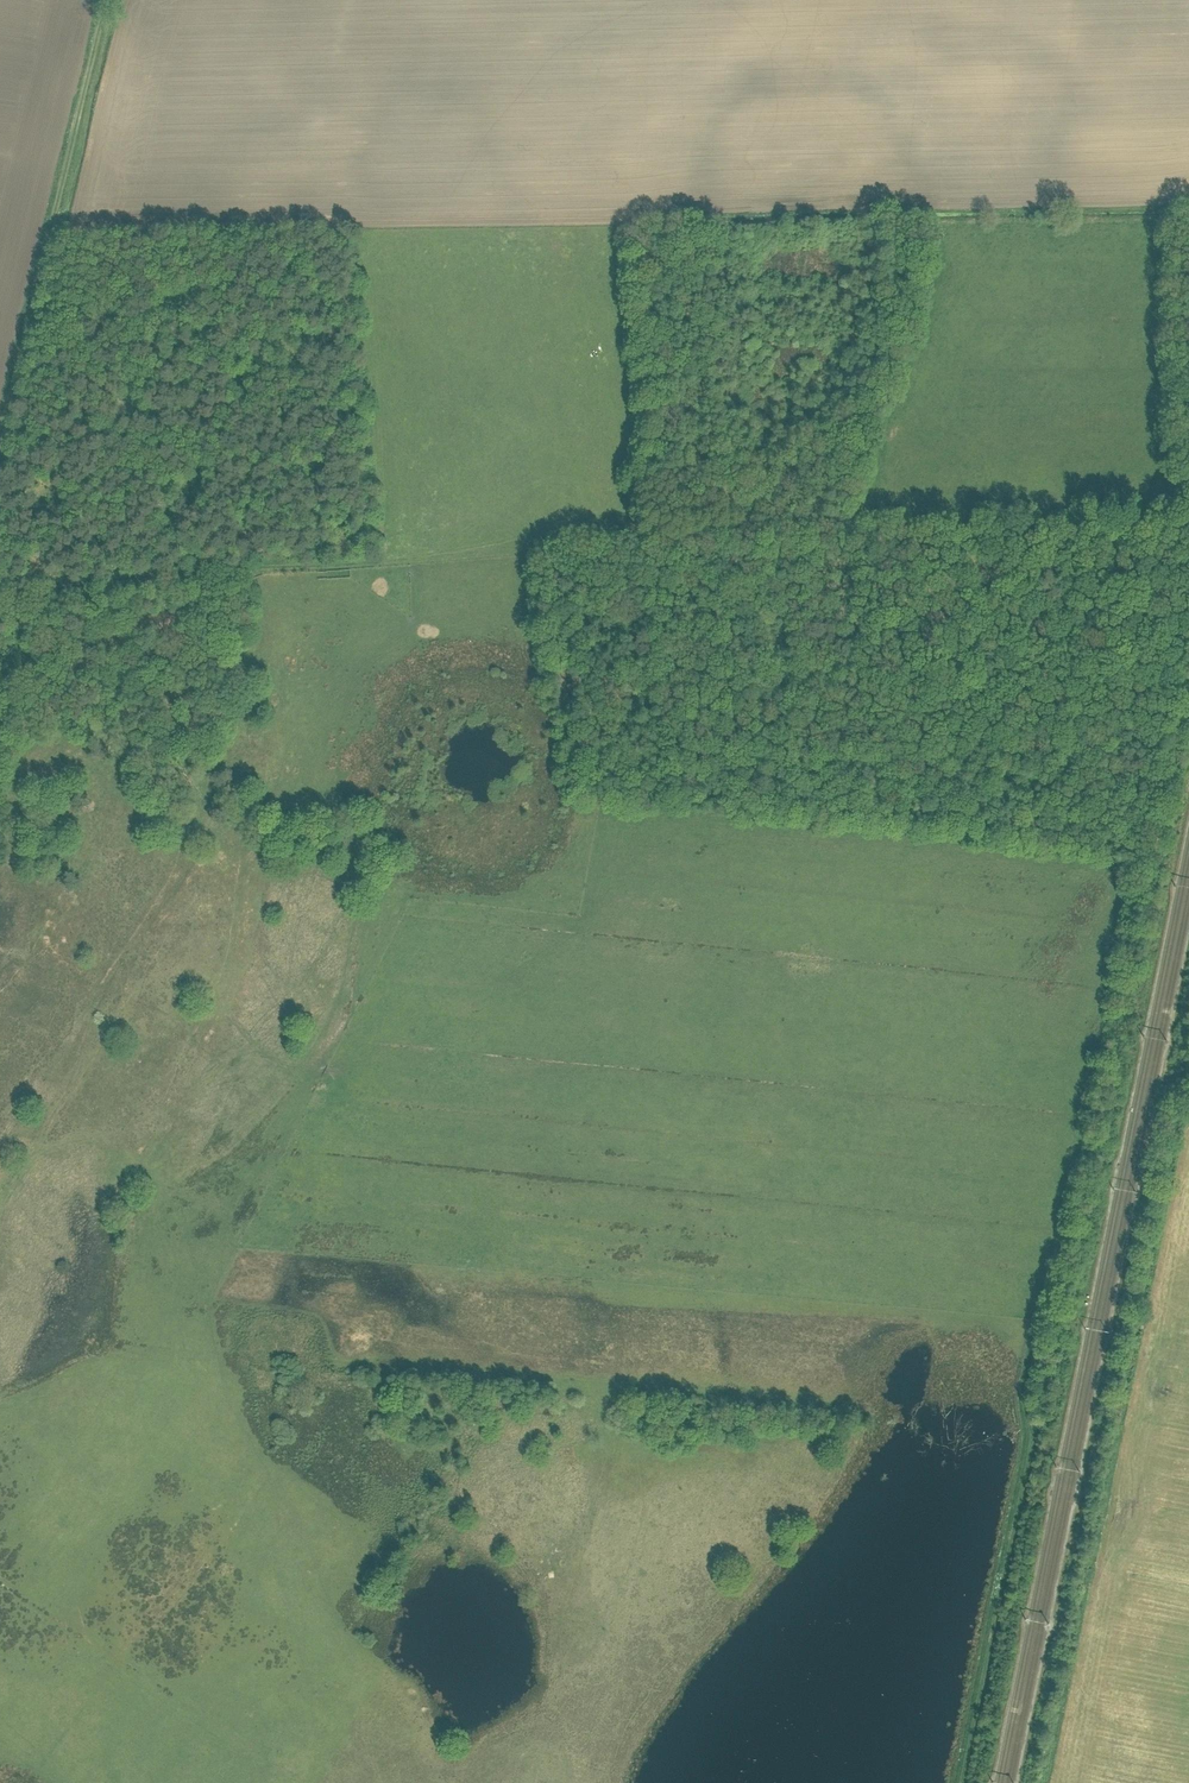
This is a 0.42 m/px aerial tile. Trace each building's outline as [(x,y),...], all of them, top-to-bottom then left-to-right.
[(437,1432),(445,1440),(451,1434),(443,1426),(437,1432)]
